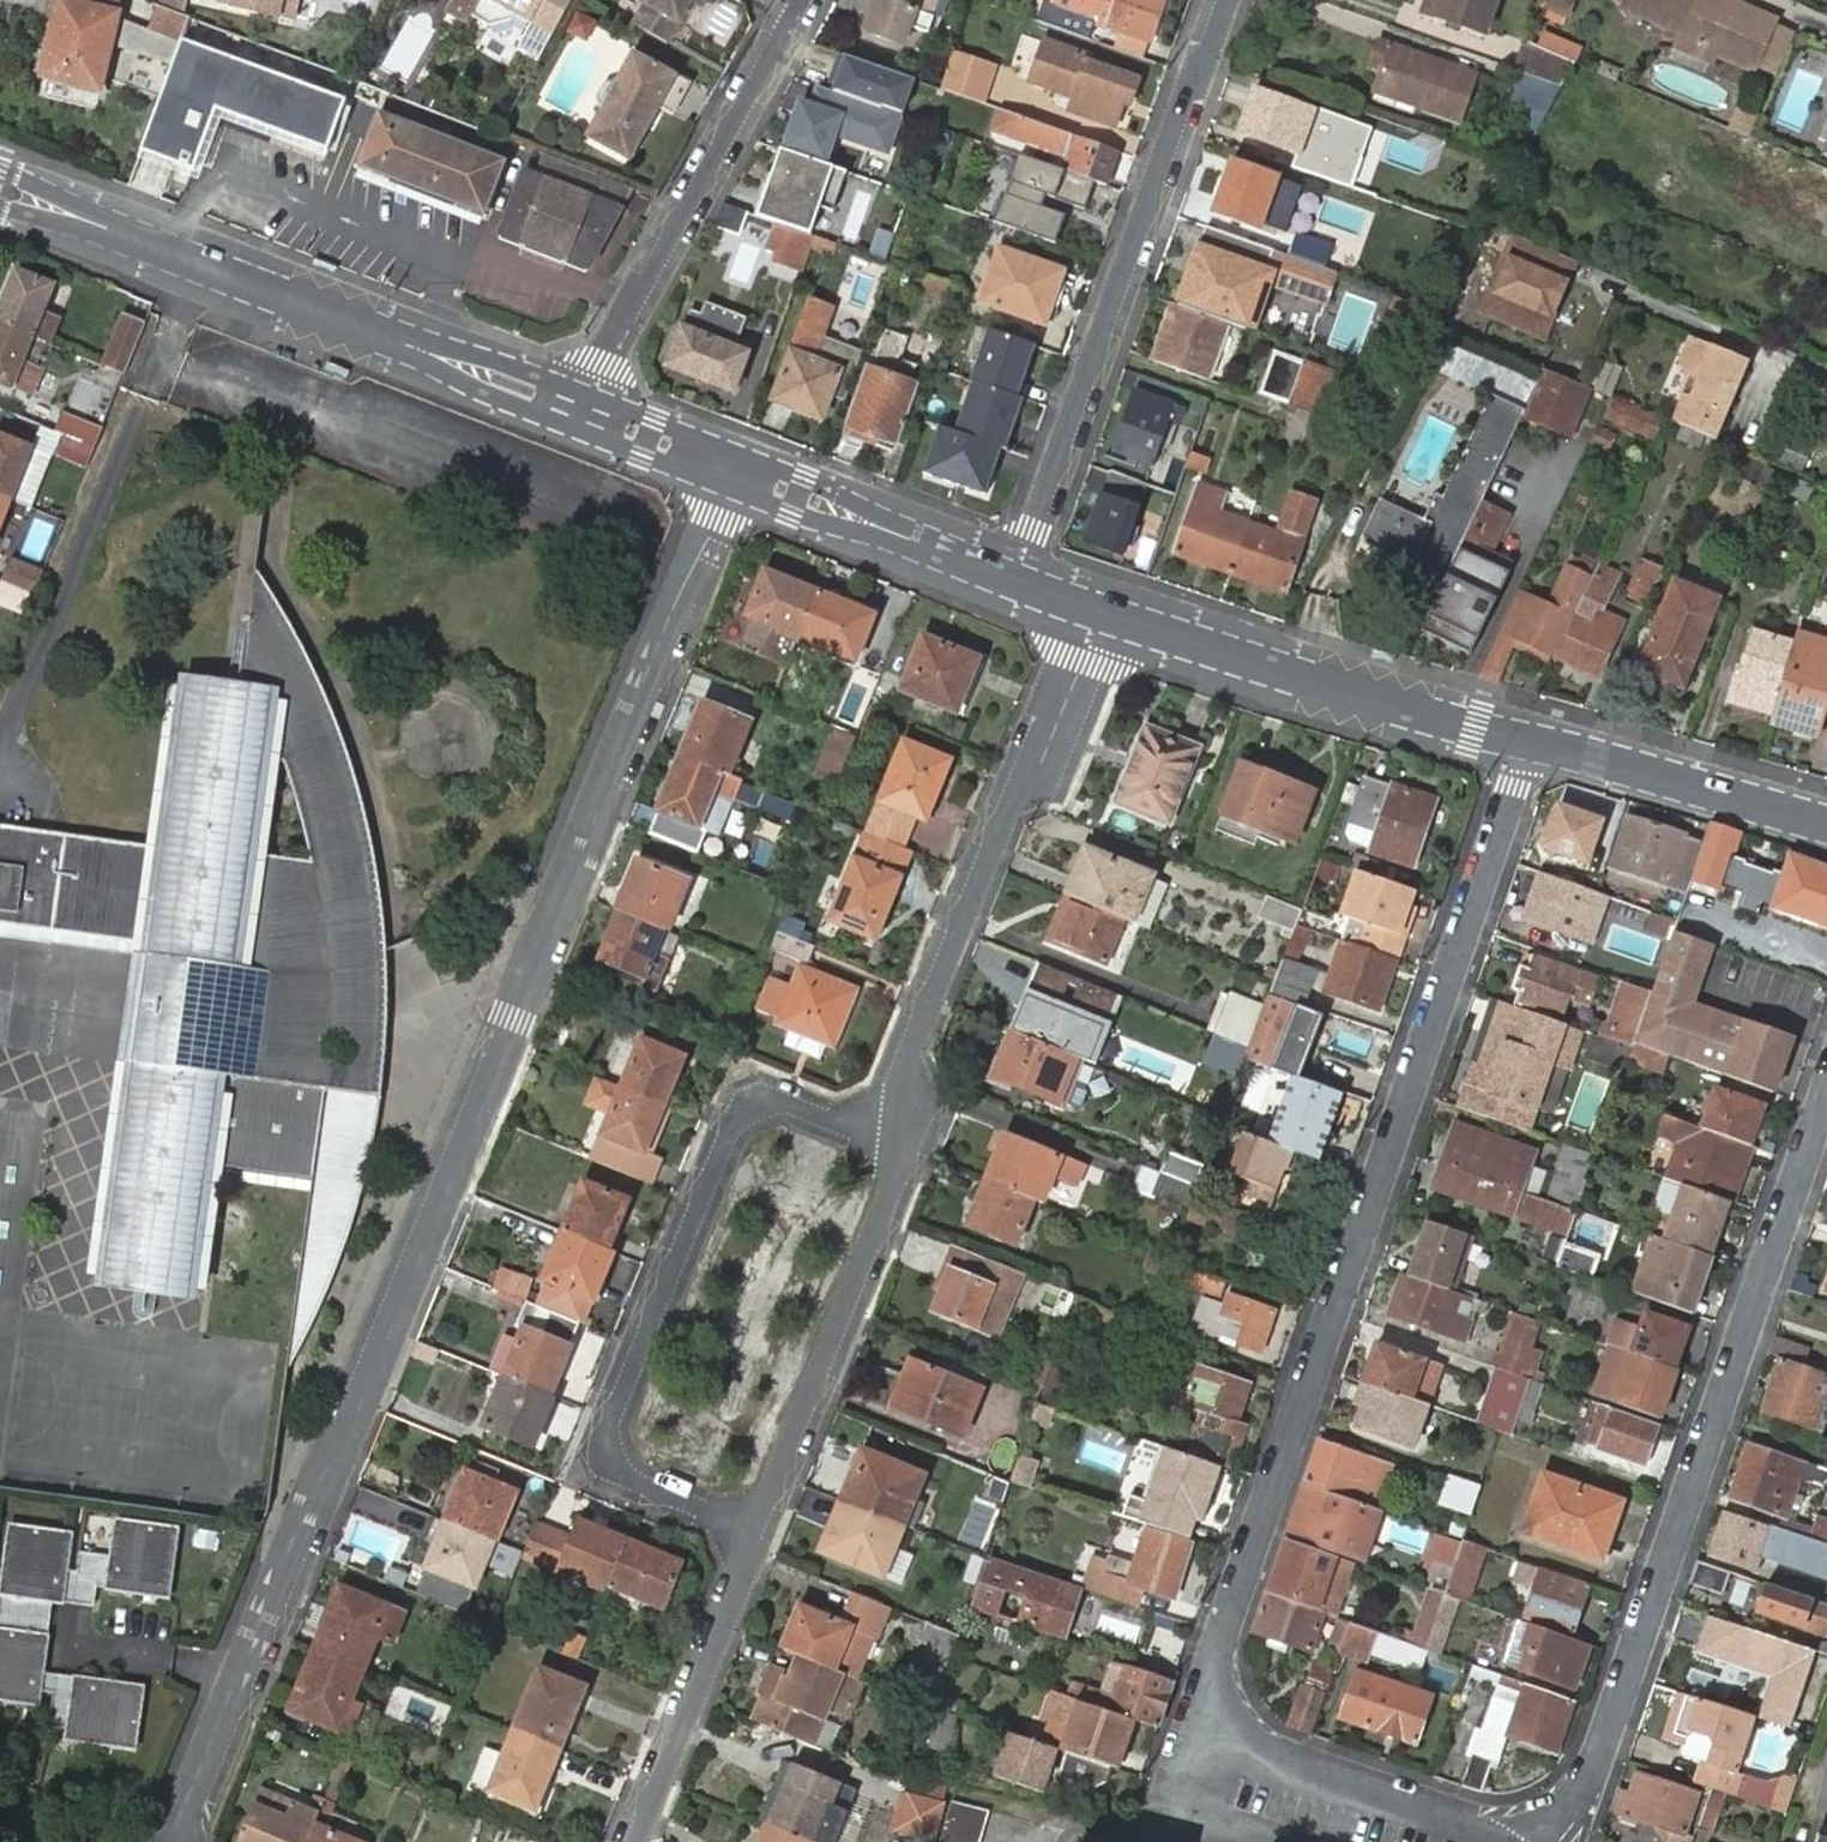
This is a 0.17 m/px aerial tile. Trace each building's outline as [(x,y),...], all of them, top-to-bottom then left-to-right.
[(64,2),(116,14),(119,0),(64,0),(64,2)] [(297,0),(220,0),(219,4),(293,21),(297,0)] [(467,24),(471,17),(481,0),(456,0),(449,13),(467,24)] [(539,61),(542,55),(573,0),(481,0),(471,17),(490,27),(513,21),(515,16),(530,25),(518,49),(539,61)] [(634,25),(668,44),(692,0),(639,0),(646,4),(634,25)] [(938,0),(909,0),(907,7),(888,0),(882,0),(875,20),(869,18),(864,31),(904,44),(910,25),(928,32),(934,16),(932,15),(938,0)] [(869,18),(875,20),(882,0),(874,0),(868,17),(869,18)] [(1151,43),(1165,0),(1063,0),(1059,12),(1151,43)] [(1423,12),(1436,17),(1485,34),(1497,0),(1427,0),(1423,12)] [(1540,5),(1546,7),(1543,14),(1564,23),(1567,16),(1573,0),(1542,0),(1540,5)] [(1772,26),(1775,20),(1727,0),(1629,0),(1625,10),(1681,33),(1679,39),(1715,54),(1753,70),(1772,26)] [(116,14),(64,2),(61,1),(43,77),(65,82),(100,91),(110,52),(119,15),(116,14)] [(179,14),(156,6),(148,29),(182,39),(190,18),(185,16),(179,14)] [(1753,70),(1775,80),(1794,36),(1772,26),(1753,70)] [(347,101),(182,39),(140,151),(192,170),(215,110),(328,152),(347,101)] [(1715,54),(1679,39),(1676,47),(1711,62),(1715,54)] [(1524,74),(1561,87),(1575,63),(1523,40),(1513,70),(1524,74)] [(1092,60),(1045,43),(1031,81),(1076,98),(1071,110),(1115,125),(1123,102),(1129,103),(1130,101),(1137,82),(1089,66),(1092,60)] [(1375,63),(1383,66),(1390,46),(1382,43),(1375,63)] [(1475,75),(1390,46),(1383,66),(1377,85),(1418,99),(1416,105),(1459,120),(1475,75)] [(605,81),(601,88),(649,115),(651,112),(658,116),(662,108),(675,115),(692,84),(634,51),(617,81),(605,81)] [(993,70),(953,57),(943,91),(983,105),(993,70)] [(852,59),(839,94),(879,109),(885,90),(899,95),(906,77),(852,59)] [(1543,121),(1561,87),(1524,74),(1514,100),(1535,107),(1528,127),(1538,131),(1542,124),(1543,121)] [(904,116),(817,87),(811,104),(798,100),(759,218),(773,223),(812,236),(834,169),(829,167),(838,140),(890,157),(904,116)] [(649,115),(601,88),(596,98),(601,109),(585,137),(631,162),(652,125),(646,121),(649,115)] [(1257,93),(1242,135),(1248,137),(1275,146),(1299,155),(1314,112),(1257,93)] [(1740,108),(1731,129),(1750,137),(1759,116),(1740,108)] [(1372,128),(1318,109),(1297,169),(1351,188),(1372,128)] [(1101,183),(1107,186),(1119,152),(1052,129),(1013,115),(1002,112),(995,131),(1069,157),(1064,171),(1101,183)] [(646,121),(652,125),(656,119),(649,115),(646,121)] [(391,121),(380,116),(378,122),(361,167),(359,172),(358,175),(396,190),(397,187),(400,182),(403,183),(477,211),(483,214),(503,164),(492,160),(427,134),(391,121)] [(526,173),(502,235),(589,269),(632,189),(547,155),(538,178),(526,173)] [(1222,192),(1214,213),(1261,230),(1279,179),(1232,163),(1228,174),(1222,192)] [(1085,231),(1101,183),(1064,171),(1053,167),(1037,213),(1085,231)] [(746,213),(722,205),(716,226),(739,235),(746,213)] [(803,270),(811,247),(814,237),(812,236),(773,223),(766,248),(783,254),(780,263),(803,270)] [(1212,229),(1207,227),(1179,306),(1184,308),(1212,229)] [(1336,274),(1212,229),(1184,308),(1227,323),(1246,330),(1263,282),(1281,287),(1282,284),(1327,300),(1336,274)] [(1331,247),(1296,235),(1289,255),(1324,268),(1331,247)] [(1547,249),(1512,235),(1479,312),(1545,340),(1571,279),(1541,266),(1547,249)] [(833,254),(836,245),(814,237),(811,247),(833,254)] [(1571,279),(1577,263),(1547,249),(1541,266),(1571,279)] [(1062,273),(1000,251),(982,303),(1044,324),(1044,323),(1054,295),(1062,273)] [(0,314),(0,323),(34,337),(47,342),(50,344),(60,318),(45,312),(55,285),(18,270),(0,314)] [(955,303),(960,288),(926,276),(921,291),(955,303)] [(834,299),(815,292),(813,299),(811,298),(792,352),(773,401),(793,409),(817,418),(822,420),(841,372),(815,361),(834,306),(832,306),(834,299)] [(1173,304),(1153,361),(1207,380),(1227,323),(1184,308),(1173,304)] [(702,311),(694,333),(725,346),(734,323),(702,311)] [(103,366),(123,373),(146,322),(125,313),(103,366)] [(0,323),(0,383),(13,389),(32,396),(43,370),(36,367),(24,362),(26,356),(39,361),(47,342),(34,337),(0,323)] [(682,329),(671,359),(667,367),(682,373),(715,386),(735,393),(750,355),(730,348),(725,346),(694,333),(682,329)] [(907,339),(886,331),(872,371),(869,369),(846,435),(869,443),(871,435),(879,438),(895,443),(896,443),(902,426),(903,423),(916,386),(910,384),(916,366),(899,360),(907,339)] [(1036,347),(992,332),(958,433),(939,427),(924,474),(985,494),(1036,347)] [(1697,403),(1687,428),(1718,441),(1737,394),(1734,393),(1737,385),(1741,386),(1751,362),(1694,338),(1683,362),(1690,381),(1683,398),(1697,403)] [(1434,367),(1451,375),(1464,347),(1447,340),(1434,367)] [(1493,395),(1516,407),(1530,379),(1464,347),(1451,375),(1493,395)] [(1261,393),(1290,404),(1305,364),(1275,353),(1261,393)] [(39,361),(26,356),(24,362),(36,367),(39,361)] [(1305,364),(1290,404),(1319,414),(1333,375),(1305,364)] [(1570,436),(1590,389),(1545,370),(1532,399),(1524,417),(1570,436)] [(1136,392),(1115,453),(1117,454),(1140,462),(1154,467),(1161,448),(1170,421),(1179,424),(1180,424),(1184,410),(1136,392)] [(1480,506),(1525,410),(1516,407),(1493,395),(1444,497),(1437,494),(1424,520),(1381,500),(1361,541),(1411,566),(1408,572),(1441,588),(1480,506)] [(1613,400),(1606,418),(1653,438),(1661,421),(1613,400)] [(41,426),(56,432),(64,414),(39,404),(32,422),(41,426)] [(95,448),(103,430),(64,414),(56,432),(95,448)] [(56,432),(41,426),(33,448),(52,455),(53,451),(49,449),(56,432)] [(1681,427),(1676,439),(1699,448),(1704,437),(1681,427)] [(53,451),(88,465),(95,448),(56,432),(49,449),(53,451)] [(12,500),(33,448),(0,435),(0,495),(12,500)] [(1811,450),(1783,439),(1774,462),(1802,472),(1811,450)] [(12,500),(31,508),(52,455),(33,448),(12,500)] [(1209,458),(1192,452),(1186,467),(1204,474),(1209,458)] [(1764,467),(1747,460),(1741,475),(1758,482),(1764,467)] [(1231,572),(1248,524),(1218,514),(1225,492),(1201,484),(1176,554),(1231,572)] [(1277,535),(1248,524),(1231,572),(1286,592),(1317,503),(1292,494),(1277,535)] [(0,495),(0,530),(12,500),(0,495)] [(1101,496),(1086,540),(1084,543),(1104,550),(1122,556),(1139,509),(1101,496)] [(11,559),(31,508),(12,500),(0,530),(0,581),(2,582),(11,559)] [(1485,562),(1488,556),(1507,517),(1482,505),(1454,565),(1456,566),(1424,632),(1470,654),(1491,608),(1497,596),(1508,573),(1485,562)] [(37,518),(22,551),(39,559),(53,525),(37,518)] [(1489,555),(1485,562),(1508,573),(1512,565),(1489,555)] [(1586,558),(1583,564),(1592,568),(1595,562),(1586,558)] [(33,594),(34,595),(44,573),(11,559),(2,582),(33,594)] [(1592,568),(1583,564),(1573,559),(1550,608),(1519,593),(1500,632),(1515,639),(1551,656),(1592,568)] [(1644,610),(1662,571),(1643,562),(1625,601),(1644,610)] [(1619,575),(1600,566),(1556,658),(1598,678),(1618,634),(1613,632),(1620,619),(1597,608),(1597,606),(1603,609),(1619,575)] [(378,936),(378,956),(339,974),(298,992),(329,1067),(313,1183),(285,1376),(306,1335),(330,1279),(347,1229),(365,1164),(373,1123),(382,1057),(386,993),(386,954),(382,898),(377,863),(365,806),(352,763),(325,689),(308,656),(289,621),(270,590),(255,567),(253,576),(266,594),(282,620),(301,654),(331,719),(348,768),(361,816),(365,839),(373,881),(376,913),(378,936)] [(800,638),(819,593),(783,579),(765,571),(763,576),(747,616),(800,638)] [(152,947),(150,959),(183,964),(168,1071),(149,1068),(136,1157),(207,1167),(313,1183),(329,1067),(298,992),(339,974),(378,956),(378,936),(376,913),(373,881),(365,839),(361,816),(348,768),(331,719),(301,654),(282,620),(266,594),(253,576),(236,694),(186,687),(162,849),(0,826),(0,926),(152,947)] [(33,594),(2,582),(0,586),(0,605),(24,615),(33,594)] [(1675,583),(1643,665),(1663,674),(1662,677),(1683,686),(1689,671),(1700,642),(1717,600),(1675,583)] [(845,604),(819,593),(800,638),(856,660),(874,616),(850,605),(845,604)] [(1494,647),(1509,654),(1513,645),(1515,639),(1500,632),(1494,647)] [(1775,708),(1793,645),(1750,632),(1738,671),(1735,671),(1726,700),(1749,707),(1750,701),(1775,708)] [(1796,634),(1793,645),(1775,708),(1773,714),(1816,727),(1826,692),(1826,643),(1807,637),(1796,634)] [(925,638),(904,690),(957,712),(966,689),(978,660),(971,657),(925,638)] [(1548,661),(1551,656),(1515,639),(1513,645),(1548,661)] [(1494,647),(1480,677),(1498,682),(1509,654),(1494,647)] [(1826,701),(1826,692),(1816,727),(1773,714),(1771,722),(1792,729),(1813,735),(1817,736),(1824,712),(1826,701)] [(1750,701),(1749,707),(1773,714),(1775,708),(1750,701)] [(703,702),(681,755),(687,758),(721,772),(729,776),(737,757),(731,754),(737,739),(743,741),(751,722),(729,712),(726,719),(719,716),(722,710),(703,702)] [(729,712),(722,710),(719,716),(726,719),(729,712)] [(1148,729),(1119,802),(1169,821),(1172,813),(1175,806),(1179,797),(1193,760),(1197,752),(1198,750),(1148,729)] [(846,766),(857,738),(837,730),(826,758),(846,766)] [(883,800),(869,833),(902,847),(916,814),(926,817),(942,777),(945,771),(947,766),(949,761),(906,744),(883,800)] [(735,800),(743,781),(729,776),(721,772),(687,758),(681,755),(673,774),(658,812),(649,833),(699,854),(708,830),(699,826),(714,792),(735,800)] [(838,785),(846,766),(826,758),(818,776),(838,785)] [(1243,764),(1222,815),(1261,830),(1282,839),(1294,844),(1315,792),(1303,787),(1295,784),(1275,776),(1268,774),(1243,764)] [(1386,809),(1377,831),(1370,851),(1414,867),(1437,800),(1393,785),(1393,786),(1366,776),(1350,823),(1367,828),(1375,805),(1386,809)] [(1367,828),(1377,831),(1386,809),(1375,805),(1367,828)] [(1674,887),(1685,890),(1700,841),(1628,818),(1612,868),(1608,879),(1665,898),(1668,885),(1674,887)] [(1740,834),(1710,823),(1691,880),(1698,882),(1721,890),(1740,834)] [(1086,849),(1067,895),(1124,919),(1134,922),(1148,928),(1167,882),(1086,849)] [(1357,855),(1353,867),(1364,871),(1369,859),(1357,855)] [(1764,895),(1760,904),(1775,911),(1826,928),(1826,868),(1791,855),(1785,873),(1773,868),(1768,883),(1764,895)] [(877,921),(883,923),(901,878),(856,860),(831,920),(871,937),(877,921)] [(638,861),(617,911),(625,914),(664,930),(668,932),(689,882),(638,861)] [(1338,868),(1327,865),(1321,881),(1332,885),(1338,868)] [(1607,896),(1542,873),(1533,897),(1539,900),(1531,921),(1590,942),(1607,896)] [(1413,890),(1366,874),(1343,941),(1387,956),(1397,959),(1404,935),(1399,934),(1407,909),(1413,890)] [(1755,892),(1764,895),(1768,883),(1760,879),(1755,892)] [(1698,882),(1691,880),(1687,892),(1694,895),(1698,882)] [(1686,891),(1685,890),(1674,887),(1670,900),(1682,904),(1686,891)] [(1124,919),(1067,895),(1049,941),(1105,964),(1124,919)] [(1302,911),(1267,896),(1259,917),(1294,932),(1296,926),(1302,911)] [(1525,918),(1531,921),(1539,900),(1533,897),(1525,918)] [(1413,910),(1407,909),(1399,934),(1404,935),(1413,910)] [(1775,911),(1772,920),(1826,939),(1826,928),(1775,911)] [(1674,931),(1677,921),(1654,913),(1649,929),(1672,937),(1674,931)] [(671,960),(681,937),(668,932),(664,930),(625,914),(604,965),(602,971),(658,992),(671,960)] [(1710,926),(1679,915),(1677,921),(1674,931),(1705,943),(1710,926)] [(876,939),(883,923),(877,921),(871,937),(876,939)] [(0,926),(0,937),(150,959),(152,947),(0,926)] [(1310,931),(1296,926),(1294,932),(1283,961),(1297,965),(1310,931)] [(816,946),(778,931),(770,949),(809,965),(816,946)] [(1712,945),(1705,943),(1674,931),(1672,937),(1659,971),(1652,992),(1635,1041),(1635,1043),(1671,1056),(1726,1076),(1729,1068),(1777,1085),(1792,1040),(1721,1015),(1692,1006),(1712,945)] [(1387,957),(1343,941),(1330,977),(1326,992),(1379,1010),(1389,983),(1379,979),(1387,957)] [(1387,956),(1343,941),(1387,957),(1387,956)] [(1526,956),(1522,967),(1529,969),(1533,956),(1529,955),(1528,954),(1527,954),(1526,955),(1526,956)] [(1520,991),(1515,1006),(1515,1007),(1556,1021),(1561,1006),(1565,1007),(1571,991),(1591,999),(1598,979),(1533,956),(1529,969),(1522,967),(1514,989),(1520,991)] [(1397,960),(1387,957),(1379,979),(1389,983),(1397,960)] [(730,958),(725,970),(743,977),(748,965),(730,958)] [(122,1155),(136,1157),(149,1068),(168,1071),(183,964),(150,959),(122,1155)] [(1275,980),(1270,993),(1306,1004),(1312,988),(1318,973),(1297,965),(1283,961),(1275,980)] [(1039,963),(1011,1033),(1071,1056),(1075,1058),(1091,1064),(1119,994),(1039,963)] [(835,1019),(847,988),(802,970),(793,991),(772,982),(762,1007),(783,1016),(780,1023),(804,1032),(798,1048),(821,1058),(828,1042),(833,1045),(843,1022),(835,1019)] [(1318,973),(1312,988),(1326,992),(1330,977),(1318,973)] [(1633,1048),(1635,1043),(1635,1041),(1652,992),(1637,987),(1608,977),(1606,983),(1619,988),(1625,990),(1613,1028),(1606,1026),(1605,1026),(1601,1037),(1622,1044),(1633,1048)] [(855,991),(847,988),(835,1019),(843,1022),(855,991)] [(1619,988),(1606,1026),(1613,1028),(1625,990),(1619,988)] [(1214,1035),(1249,1049),(1265,1006),(1230,993),(1214,1035)] [(1291,1076),(1299,1079),(1324,1016),(1271,996),(1246,1059),(1291,1076)] [(1197,1062),(1209,1027),(1132,1000),(1120,1035),(1197,1062)] [(1515,1006),(1497,1000),(1484,1040),(1489,1041),(1480,1068),(1474,1066),(1459,1109),(1462,1110),(1511,1125),(1528,1131),(1550,1064),(1568,1070),(1582,1030),(1556,1021),(1515,1007),(1515,1006)] [(687,1048),(694,1033),(653,1016),(646,1032),(687,1048)] [(1072,1084),(1082,1060),(1075,1058),(1071,1056),(1011,1033),(994,1077),(1052,1101),(1061,1080),(1072,1084)] [(1601,1037),(1592,1033),(1587,1049),(1617,1060),(1622,1044),(1601,1037)] [(1249,1049),(1214,1035),(1206,1056),(1229,1065),(1225,1075),(1237,1080),(1241,1070),(1245,1058),(1249,1049)] [(623,1087),(665,1105),(685,1057),(643,1040),(623,1087)] [(1489,1041),(1484,1040),(1474,1066),(1480,1068),(1489,1041)] [(1664,1074),(1671,1056),(1635,1043),(1633,1048),(1628,1062),(1664,1074)] [(1633,1048),(1622,1044),(1617,1060),(1615,1066),(1625,1070),(1628,1062),(1633,1048)] [(1299,1079),(1291,1076),(1267,1143),(1293,1152),(1320,1162),(1344,1095),(1299,1079)] [(609,1138),(599,1162),(650,1183),(660,1159),(645,1153),(665,1105),(623,1087),(599,1078),(588,1103),(612,1112),(603,1135),(609,1138)] [(1061,1080),(1052,1101),(1063,1105),(1072,1084),(1061,1080)] [(1743,1143),(1751,1145),(1756,1131),(1764,1107),(1716,1088),(1710,1108),(1708,1112),(1703,1128),(1743,1143)] [(680,1111),(665,1105),(645,1153),(660,1159),(680,1111)] [(1731,1202),(1751,1145),(1743,1143),(1703,1128),(1697,1126),(1665,1115),(1659,1133),(1683,1142),(1669,1180),(1685,1186),(1731,1202)] [(1433,1187),(1551,1229),(1559,1205),(1538,1198),(1522,1192),(1530,1167),(1536,1153),(1455,1125),(1441,1164),(1433,1187)] [(1287,1171),(1293,1152),(1267,1143),(1245,1134),(1230,1175),(1252,1182),(1247,1196),(1272,1204),(1277,1192),(1285,1170),(1287,1171)] [(603,1135),(593,1159),(599,1162),(609,1138),(603,1135)] [(1006,1135),(987,1180),(1035,1199),(1043,1203),(1054,1175),(1077,1184),(1084,1167),(1061,1158),(1006,1135)] [(1565,1146),(1549,1196),(1578,1205),(1594,1155),(1565,1146)] [(1196,1187),(1204,1166),(1169,1152),(1161,1173),(1196,1187)] [(207,1167),(136,1157),(119,1282),(190,1292),(207,1167)] [(1547,1173),(1530,1167),(1522,1192),(1538,1198),(1547,1173)] [(1161,1173),(1153,1193),(1189,1207),(1193,1194),(1196,1187),(1161,1173)] [(1661,1218),(1659,1222),(1671,1226),(1685,1186),(1669,1180),(1665,1179),(1656,1205),(1661,1218)] [(1035,1199),(987,1180),(969,1226),(1017,1246),(1035,1199)] [(583,1182),(564,1232),(608,1250),(629,1200),(583,1182)] [(1731,1202),(1685,1186),(1671,1226),(1659,1222),(1654,1238),(1706,1256),(1712,1239),(1718,1241),(1731,1202)] [(1195,1198),(1188,1219),(1199,1223),(1235,1235),(1242,1215),(1195,1198)] [(1568,1235),(1577,1211),(1559,1205),(1551,1229),(1568,1235)] [(1595,1218),(1578,1211),(1577,1211),(1568,1235),(1565,1245),(1582,1252),(1595,1218)] [(1199,1223),(1188,1219),(1186,1226),(1196,1229),(1199,1223)] [(1454,1313),(1461,1294),(1454,1291),(1473,1236),(1426,1220),(1407,1276),(1403,1275),(1389,1314),(1464,1340),(1472,1319),(1465,1317),(1454,1313)] [(608,1250),(564,1232),(549,1268),(556,1271),(550,1284),(541,1308),(549,1311),(579,1323),(584,1326),(594,1302),(614,1252),(608,1250)] [(1708,1270),(1712,1258),(1709,1257),(1706,1256),(1654,1238),(1653,1238),(1649,1248),(1655,1250),(1646,1279),(1698,1298),(1708,1270)] [(936,1287),(943,1290),(951,1271),(978,1281),(987,1259),(954,1245),(936,1287)] [(1598,1257),(1582,1252),(1565,1245),(1557,1267),(1591,1279),(1598,1257)] [(1168,1262),(1170,1254),(1152,1247),(1143,1271),(1161,1278),(1163,1274),(1168,1262)] [(1639,1277),(1646,1279),(1655,1250),(1649,1248),(1646,1257),(1639,1277)] [(1222,1297),(1227,1281),(1168,1262),(1163,1274),(1186,1282),(1185,1285),(1222,1297)] [(1590,1280),(1591,1279),(1557,1267),(1556,1268),(1586,1278),(1590,1280)] [(556,1271),(549,1268),(543,1281),(550,1284),(556,1271)] [(934,1312),(976,1328),(998,1337),(1012,1302),(1014,1296),(993,1288),(951,1271),(943,1290),(934,1312)] [(503,1273),(496,1289),(523,1300),(530,1284),(503,1273)] [(1693,1314),(1698,1298),(1646,1279),(1639,1277),(1633,1293),(1651,1299),(1693,1314)] [(1066,1321),(1071,1309),(1076,1296),(1045,1283),(1035,1308),(1066,1321)] [(1472,1299),(1461,1294),(1454,1313),(1465,1317),(1469,1308),(1472,1299)] [(1222,1338),(1238,1344),(1262,1352),(1275,1312),(1229,1297),(1222,1317),(1229,1319),(1222,1338)] [(1488,1303),(1472,1299),(1469,1308),(1484,1313),(1488,1303)] [(1688,1329),(1693,1314),(1651,1299),(1645,1313),(1688,1329)] [(1611,1310),(1607,1324),(1614,1327),(1617,1318),(1641,1327),(1643,1320),(1619,1313),(1611,1310)] [(520,1339),(505,1377),(550,1395),(570,1347),(579,1323),(549,1311),(540,1335),(524,1329),(520,1339)] [(1514,1321),(1516,1314),(1510,1312),(1508,1319),(1514,1321)] [(1674,1369),(1688,1329),(1645,1313),(1643,1320),(1641,1327),(1617,1318),(1614,1327),(1607,1324),(1600,1342),(1622,1350),(1631,1353),(1674,1369)] [(1529,1347),(1538,1322),(1516,1314),(1514,1321),(1503,1356),(1497,1354),(1492,1366),(1495,1368),(1519,1376),(1529,1347)] [(507,1334),(492,1371),(505,1377),(520,1339),(507,1334)] [(1775,1336),(1769,1354),(1803,1365),(1809,1348),(1775,1336)] [(1371,1363),(1364,1383),(1410,1399),(1427,1405),(1440,1367),(1424,1361),(1383,1347),(1378,1345),(1371,1363)] [(1543,1352),(1529,1347),(1519,1376),(1531,1379),(1533,1381),(1541,1383),(1544,1373),(1536,1371),(1543,1352)] [(944,1348),(935,1370),(983,1389),(992,1367),(944,1348)] [(1660,1419),(1677,1369),(1674,1369),(1631,1353),(1622,1350),(1619,1358),(1632,1363),(1629,1370),(1616,1366),(1614,1372),(1611,1381),(1605,1399),(1660,1419)] [(1052,1367),(1064,1370),(1067,1361),(1055,1357),(1052,1367)] [(1619,1358),(1616,1366),(1629,1370),(1632,1363),(1619,1358)] [(1765,1410),(1815,1427),(1826,1390),(1826,1376),(1781,1361),(1765,1410)] [(912,1377),(899,1411),(934,1425),(963,1436),(983,1389),(935,1370),(918,1364),(912,1377)] [(1035,1365),(1029,1383),(1042,1388),(1044,1389),(1050,1371),(1035,1365)] [(1039,1403),(1052,1408),(1065,1371),(1064,1370),(1052,1367),(1050,1371),(1044,1389),(1039,1403)] [(1194,1445),(1192,1452),(1233,1467),(1246,1428),(1236,1424),(1250,1385),(1200,1367),(1187,1407),(1204,1413),(1200,1425),(1182,1419),(1176,1438),(1194,1445)] [(1512,1434),(1522,1406),(1531,1379),(1519,1376),(1495,1368),(1477,1423),(1500,1431),(1512,1434)] [(550,1395),(505,1377),(484,1426),(487,1427),(480,1442),(498,1449),(504,1435),(533,1447),(553,1396),(550,1395)] [(1534,1409),(1543,1383),(1541,1383),(1533,1381),(1531,1379),(1522,1406),(1534,1409)] [(1410,1399),(1364,1383),(1357,1403),(1365,1406),(1357,1427),(1412,1446),(1427,1405),(1410,1399)] [(1658,1424),(1600,1404),(1587,1444),(1644,1464),(1658,1424)] [(1054,1415),(1037,1410),(1032,1425),(1048,1431),(1054,1415)] [(1320,1442),(1306,1482),(1364,1502),(1366,1494),(1373,1496),(1381,1474),(1374,1471),(1376,1462),(1320,1442)] [(1805,1461),(1805,1463),(1750,1445),(1731,1498),(1774,1513),(1774,1512),(1788,1516),(1801,1478),(1822,1485),(1826,1471),(1826,1469),(1805,1461)] [(862,1450),(842,1501),(898,1523),(913,1530),(923,1507),(913,1503),(924,1475),(862,1450)] [(1035,1488),(1044,1492),(1051,1469),(1021,1458),(1013,1481),(1030,1488),(1035,1488)] [(1138,1507),(1199,1527),(1213,1481),(1153,1461),(1151,1466),(1137,1461),(1131,1478),(1146,1482),(1138,1507)] [(495,1541),(497,1542),(517,1492),(466,1472),(446,1521),(495,1541)] [(1544,1475),(1524,1532),(1602,1559),(1615,1522),(1620,1505),(1622,1502),(1544,1475)] [(1441,1503),(1472,1514),(1482,1486),(1451,1476),(1441,1503)] [(1384,1511),(1305,1484),(1288,1533),(1366,1561),(1384,1511)] [(898,1523),(842,1501),(822,1551),(883,1576),(894,1549),(889,1546),(898,1523)] [(1814,1540),(1772,1526),(1767,1525),(1726,1512),(1712,1555),(1754,1569),(1760,1554),(1826,1577),(1826,1544),(1814,1540)] [(1821,1517),(1814,1540),(1826,1544),(1826,1519),(1821,1517)] [(608,1585),(626,1540),(577,1520),(570,1538),(553,1530),(539,1563),(557,1570),(605,1591),(608,1585)] [(118,1521),(109,1587),(169,1595),(177,1528),(118,1521)] [(495,1541),(446,1521),(427,1568),(476,1588),(487,1562),(495,1541)] [(553,1530),(536,1524),(524,1553),(523,1556),(539,1563),(553,1530)] [(1450,1535),(1463,1540),(1467,1528),(1454,1524),(1450,1535)] [(32,1622),(49,1630),(53,1601),(63,1601),(67,1571),(71,1535),(11,1527),(1,1608),(32,1622)] [(1083,1588),(1135,1607),(1141,1588),(1175,1599),(1193,1544),(1146,1530),(1134,1566),(1109,1558),(1107,1563),(1093,1558),(1086,1579),(1083,1588)] [(1457,1544),(1434,1535),(1424,1564),(1447,1572),(1457,1544)] [(682,1564),(626,1540),(608,1585),(631,1595),(638,1598),(640,1594),(665,1604),(682,1564)] [(1466,1602),(1484,1547),(1463,1540),(1455,1567),(1445,1595),(1458,1600),(1466,1602)] [(497,1542),(495,1541),(487,1562),(509,1571),(518,1551),(497,1542)] [(1295,1600),(1325,1611),(1334,1614),(1336,1615),(1353,1565),(1312,1551),(1285,1541),(1268,1591),(1295,1600)] [(78,1577),(74,1603),(95,1606),(97,1585),(101,1553),(81,1551),(79,1572),(78,1577)] [(113,1555),(101,1553),(97,1585),(109,1587),(113,1555)] [(987,1560),(986,1559),(974,1554),(951,1621),(943,1617),(938,1627),(960,1636),(971,1607),(987,1560)] [(1081,1591),(989,1560),(974,1606),(1066,1638),(1081,1591)] [(1697,1560),(1689,1583),(1723,1595),(1729,1578),(1731,1572),(1697,1560)] [(1537,1586),(1526,1618),(1573,1634),(1589,1587),(1522,1563),(1516,1579),(1537,1586)] [(79,1572),(67,1571),(63,1601),(74,1603),(78,1577),(79,1572)] [(1083,1588),(1086,1579),(1075,1575),(1073,1584),(1083,1588)] [(1826,1629),(1826,1605),(1766,1584),(1757,1611),(1825,1635),(1826,1629)] [(316,1649),(364,1668),(377,1636),(389,1607),(341,1588),(316,1649)] [(1440,1610),(1445,1595),(1431,1590),(1426,1606),(1440,1610)] [(1268,1591),(1254,1631),(1271,1637),(1268,1645),(1285,1651),(1288,1643),(1311,1651),(1325,1611),(1295,1600),(1268,1591)] [(843,1673),(856,1678),(873,1638),(876,1639),(889,1607),(856,1594),(843,1624),(801,1607),(784,1648),(801,1655),(834,1669),(843,1673)] [(1451,1621),(1458,1600),(1445,1595),(1440,1610),(1438,1617),(1451,1621)] [(1438,1617),(1440,1610),(1426,1606),(1419,1627),(1432,1631),(1438,1617)] [(405,1614),(389,1607),(377,1636),(393,1642),(405,1614)] [(49,1630),(32,1622),(1,1608),(0,1613),(0,1699),(39,1704),(49,1630)] [(1816,1650),(1707,1614),(1694,1652),(1771,1678),(1757,1717),(1790,1728),(1816,1650)] [(1440,1652),(1451,1621),(1438,1617),(1432,1631),(1426,1648),(1440,1652)] [(1340,1650),(1349,1623),(1339,1620),(1329,1647),(1340,1650)] [(1575,1687),(1589,1645),(1532,1625),(1518,1621),(1504,1664),(1523,1670),(1575,1687)] [(960,1638),(960,1636),(938,1627),(926,1622),(918,1641),(929,1645),(923,1662),(931,1666),(928,1674),(945,1680),(951,1661),(953,1655),(960,1638)] [(1421,1670),(1427,1651),(1426,1650),(1379,1634),(1349,1623),(1340,1650),(1335,1664),(1342,1666),(1347,1653),(1369,1661),(1372,1653),(1421,1670)] [(1413,1644),(1426,1648),(1432,1631),(1419,1627),(1413,1644)] [(573,1632),(564,1654),(578,1659),(587,1637),(573,1632)] [(1826,1655),(1826,1642),(1821,1643),(1819,1652),(1825,1654),(1826,1655)] [(339,1730),(364,1668),(316,1649),(291,1711),(339,1730)] [(755,1718),(814,1743),(843,1673),(834,1669),(801,1655),(782,1699),(766,1693),(755,1718)] [(1308,1686),(1325,1692),(1334,1665),(1317,1659),(1308,1686)] [(1117,1662),(1106,1694),(1118,1698),(1129,1665),(1117,1662)] [(1158,1727),(1174,1681),(1129,1665),(1118,1698),(1106,1694),(1079,1685),(1073,1683),(1070,1693),(1076,1695),(1075,1698),(1101,1707),(1101,1709),(1135,1720),(1158,1727)] [(515,1731),(561,1749),(565,1738),(568,1732),(573,1719),(562,1715),(576,1683),(540,1669),(515,1731)] [(1014,1682),(1003,1678),(994,1675),(995,1675),(984,1671),(978,1685),(989,1688),(986,1695),(1007,1702),(1014,1682)] [(1357,1672),(1341,1719),(1416,1743),(1432,1697),(1357,1672)] [(144,1687),(58,1675),(51,1726),(71,1729),(69,1738),(136,1746),(144,1687)] [(1462,1785),(1482,1792),(1495,1754),(1488,1751),(1494,1734),(1508,1737),(1555,1753),(1573,1703),(1526,1686),(1526,1684),(1502,1675),(1494,1697),(1491,1705),(1482,1730),(1476,1747),(1462,1785)] [(1289,1725),(1311,1733),(1325,1692),(1308,1686),(1303,1685),(1289,1725)] [(1755,1720),(1677,1693),(1661,1739),(1683,1746),(1686,1738),(1694,1734),(1709,1739),(1713,1748),(1707,1767),(1701,1764),(1694,1783),(1711,1788),(1712,1789),(1727,1794),(1735,1796),(1786,1814),(1794,1793),(1781,1788),(1764,1786),(1735,1776),(1755,1720)] [(1135,1720),(1101,1709),(1080,1702),(1054,1694),(1045,1721),(1052,1723),(1070,1729),(1063,1751),(1112,1767),(1121,1742),(1126,1743),(1135,1720)] [(957,1722),(958,1716),(940,1710),(928,1747),(946,1752),(957,1722)] [(339,1730),(291,1711),(284,1727),(332,1747),(339,1730)] [(1466,1767),(1480,1728),(1465,1722),(1451,1762),(1466,1767)] [(1052,1723),(1045,1745),(1057,1749),(1063,1751),(1070,1729),(1052,1723)] [(554,1768),(561,1749),(515,1731),(490,1792),(536,1811),(547,1784),(551,1773),(554,1768)] [(1063,1751),(1057,1749),(1045,1745),(1011,1734),(997,1777),(1037,1791),(1042,1793),(1048,1774),(1058,1778),(1096,1787),(1109,1779),(1112,1767),(1063,1751)] [(1495,1754),(1508,1737),(1494,1734),(1488,1751),(1495,1754)] [(770,1824),(813,1841),(814,1841),(830,1805),(839,1783),(795,1765),(786,1786),(790,1789),(784,1805),(779,1803),(770,1824)] [(1685,1834),(1695,1838),(1698,1830),(1701,1819),(1691,1816),(1698,1790),(1637,1771),(1629,1794),(1618,1790),(1611,1810),(1651,1823),(1667,1829),(1685,1834)] [(947,1784),(915,1777),(911,1793),(943,1801),(947,1784)] [(786,1786),(779,1803),(784,1805),(790,1789),(786,1786)] [(1701,1819),(1698,1830),(1712,1835),(1727,1794),(1712,1789),(1701,1819)] [(315,1825),(319,1815),(312,1812),(295,1804),(263,1791),(257,1807),(241,1841),(308,1841),(315,1825)] [(317,1798),(312,1812),(319,1815),(325,1802),(317,1798)] [(315,1825),(322,1828),(332,1804),(325,1802),(319,1815),(315,1825)] [(988,1811),(953,1802),(941,1841),(979,1841),(988,1811)] [(1662,1833),(1667,1829),(1651,1823),(1651,1824),(1652,1829),(1656,1833),(1662,1833)] [(770,1824),(768,1824),(760,1841),(813,1841),(770,1824)] [(322,1828),(315,1825),(308,1841),(356,1841),(322,1828)] [(1816,1841),(1826,1841),(1826,1837),(1819,1834),(1816,1841)]
